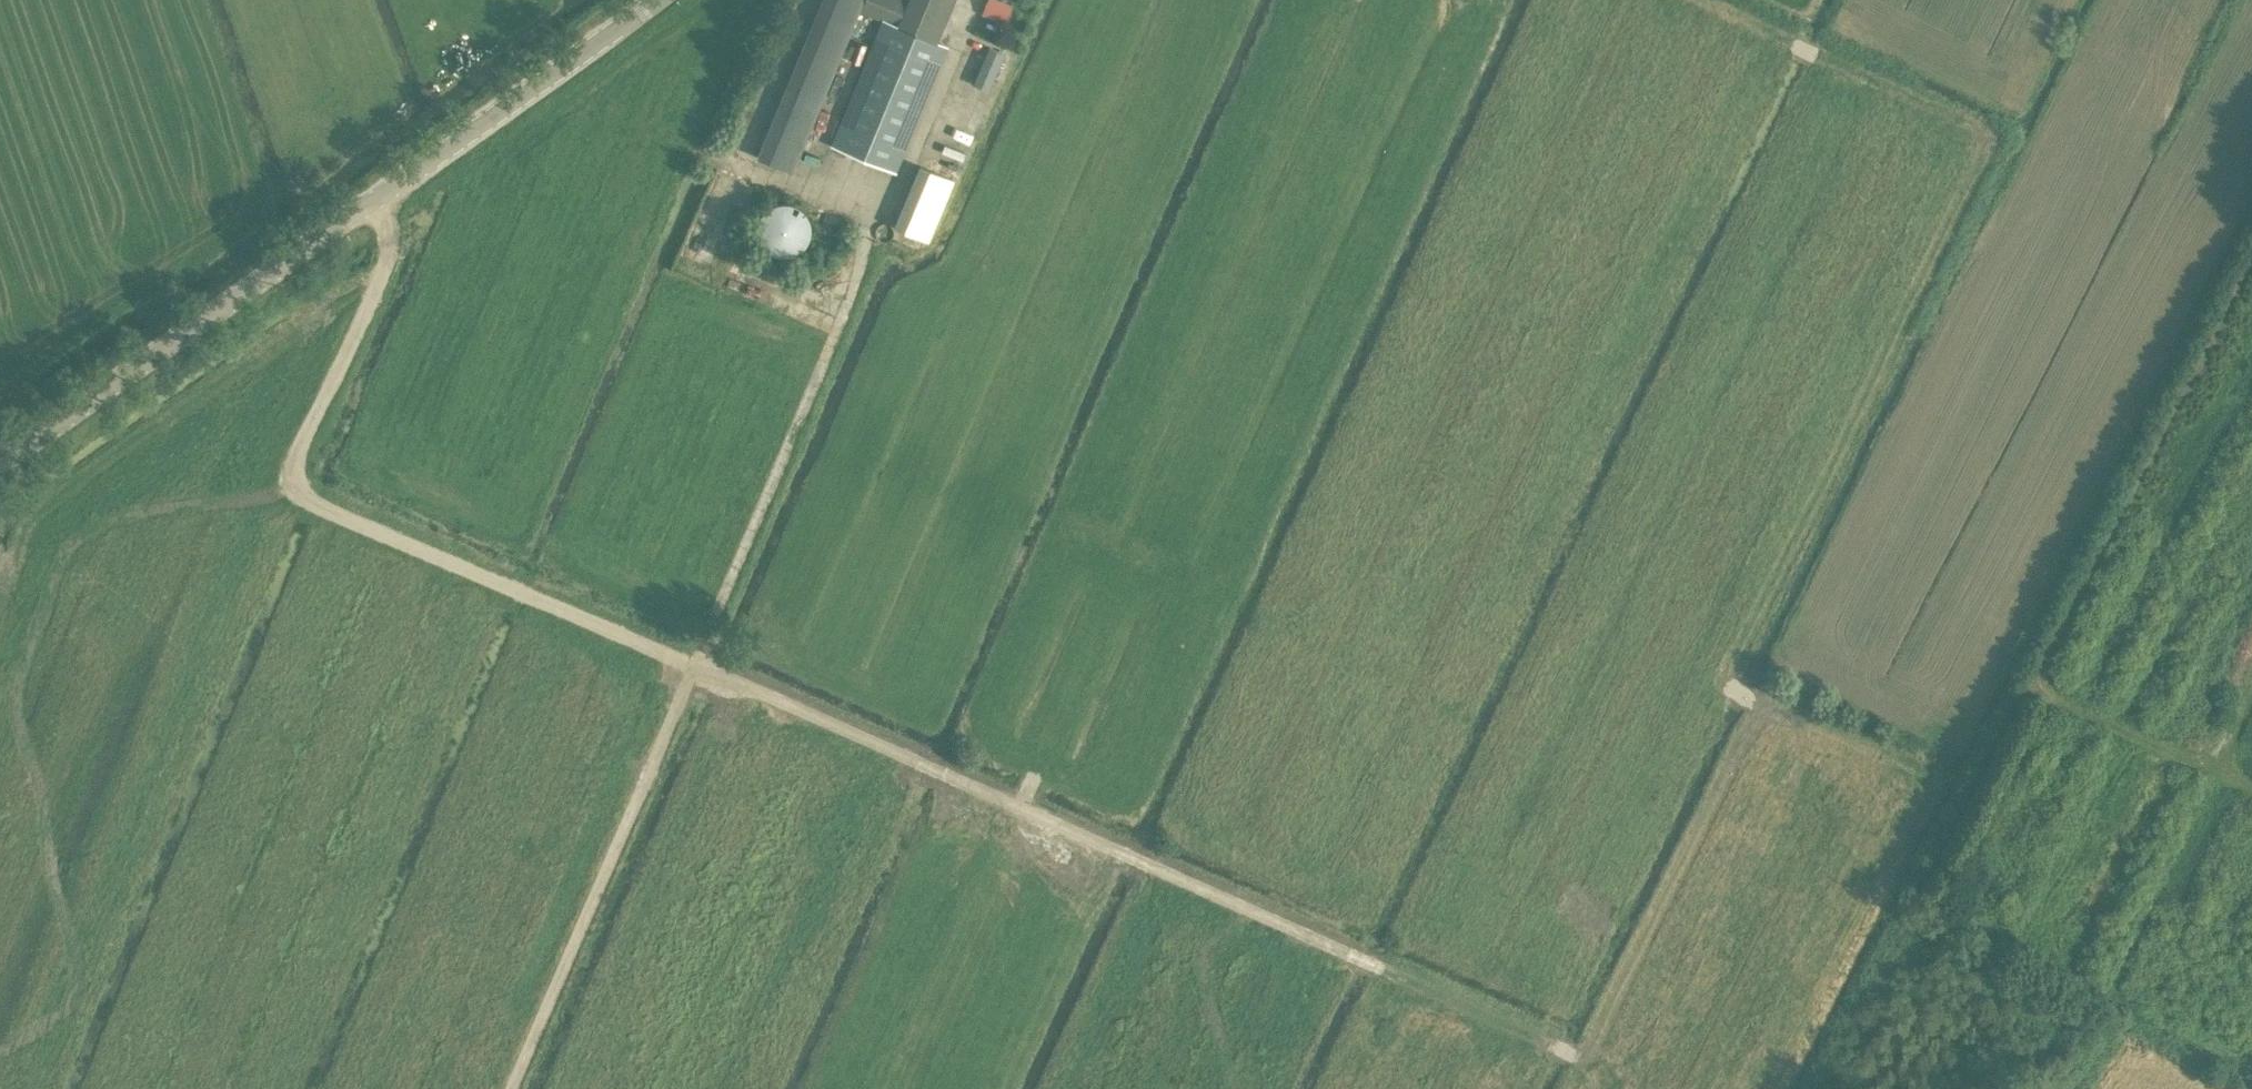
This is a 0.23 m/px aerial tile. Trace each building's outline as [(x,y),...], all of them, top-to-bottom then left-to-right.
[(759,158),(792,172),(860,11),(884,21),(832,145),(896,172),(948,48),(936,43),(955,0),(825,0),(759,158)] [(984,14),(1011,20),(1015,0),(987,0),(984,14)] [(989,90),(1005,53),(990,46),(974,83),(989,90)] [(921,162),(896,225),(932,239),(957,176),(921,162)] [(772,203),(765,208),(762,211),(759,216),(758,221),(757,226),(757,231),(758,237),(760,242),(764,245),(768,249),(771,251),(775,253),(779,254),(783,254),(788,254),(793,253),(801,249),(804,246),(806,243),(808,240),(810,236),(810,233),(811,228),(811,224),(810,220),(808,215),(806,212),(803,208),(799,205),(795,203),(792,201),(784,200),(780,201),(775,202),(772,203)]
